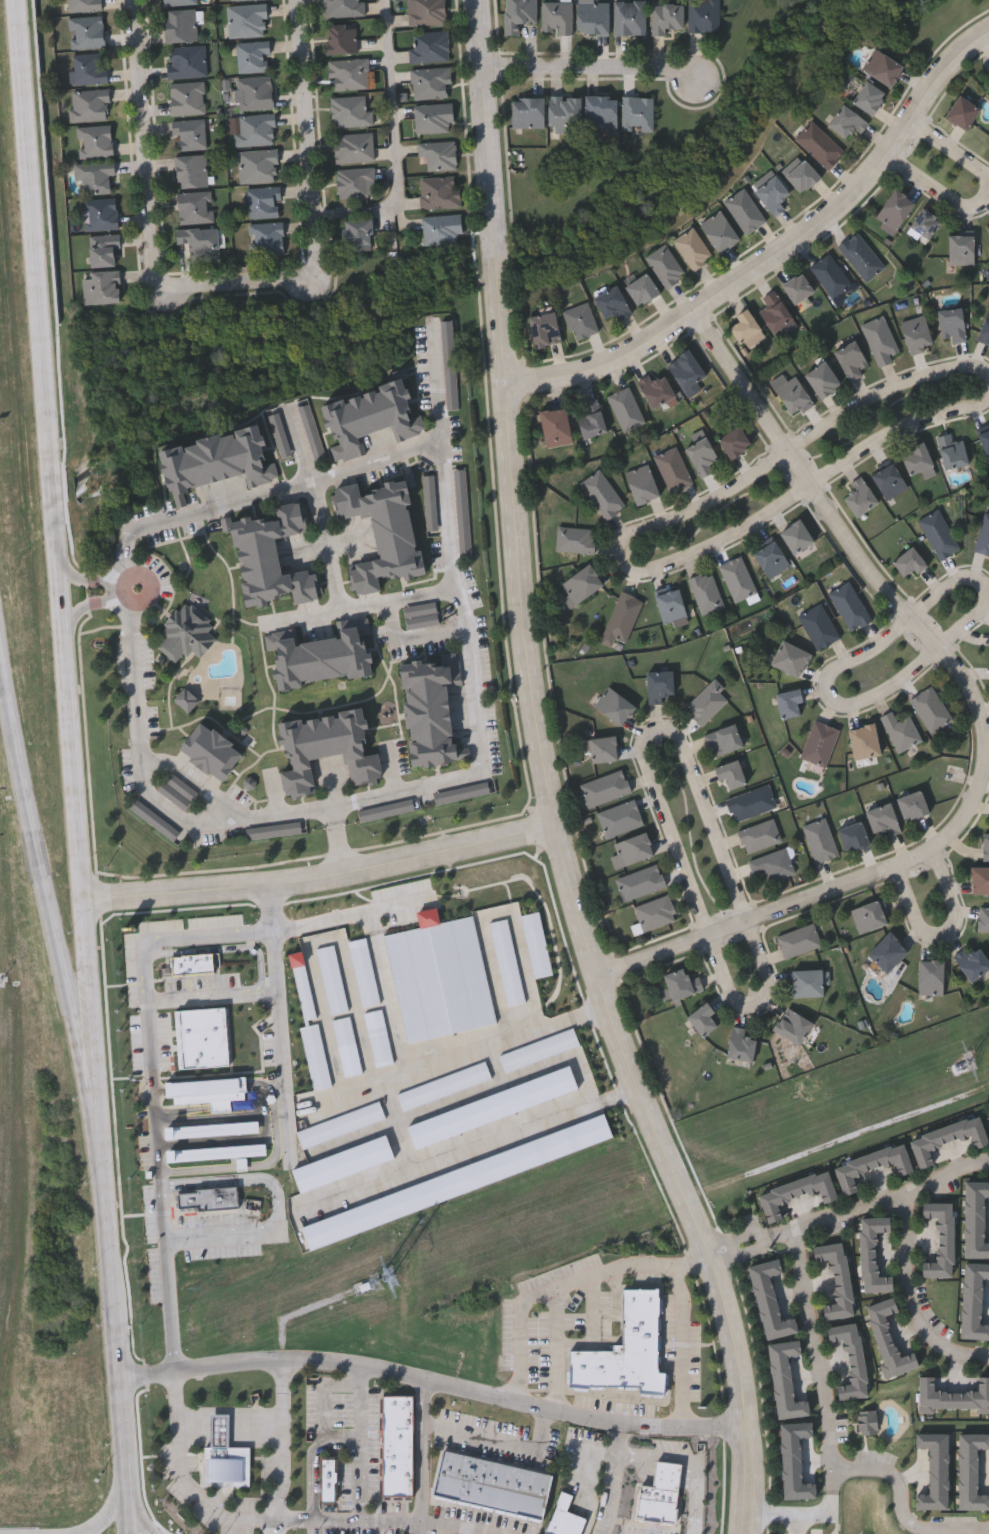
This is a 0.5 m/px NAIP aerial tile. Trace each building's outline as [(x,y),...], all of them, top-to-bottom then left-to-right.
[(70,12),(70,0),(101,0),(101,11),(70,12)] [(326,16),(326,0),(365,0),(365,16),(326,16)] [(410,26),(408,0),(446,0),(448,23),(410,26)] [(506,34),(506,0),(538,0),(538,22),(519,22),(519,34),(506,34)] [(610,0),(610,33),(578,34),(578,0),(610,0)] [(615,35),(615,0),(646,0),(646,35),(615,35)] [(689,31),(689,0),(720,0),(720,31),(689,31)] [(543,2),(574,2),(574,33),(543,33),(543,2)] [(230,37),(229,5),(268,4),(268,36),(230,37)] [(683,28),(666,28),(666,35),(652,35),(652,4),(683,4),(683,28)] [(198,9),(198,41),(167,41),(167,9),(198,9)] [(106,48),(72,49),(72,17),(105,16),(106,48)] [(327,53),(327,24),(358,24),(358,53),(327,53)] [(450,61),(412,62),(411,33),(450,31),(450,61)] [(271,72),(240,72),(239,43),(270,42),(271,72)] [(208,46),(208,77),(170,78),(170,47),(208,46)] [(861,66),(874,46),(903,64),(890,85),(861,66)] [(109,83),(74,84),(73,55),(108,54),(109,83)] [(331,59),(370,59),(370,90),(331,90),(331,59)] [(451,66),(453,97),(414,99),(412,69),(451,66)] [(239,77),(274,77),(274,109),(239,109),(239,77)] [(885,91),(871,112),(852,99),(866,78),(885,91)] [(172,115),(171,83),(206,82),(207,113),(172,115)] [(72,91),(110,90),(111,120),(73,121),(72,91)] [(944,114),(960,92),(980,106),(965,128),(944,114)] [(617,95),(617,126),(586,126),(586,95),(617,95)] [(374,126),(334,127),(333,97),(366,96),(367,108),(374,108),(374,126)] [(581,96),(581,132),(550,132),(550,96),(581,96)] [(653,130),(623,130),(623,96),(653,96),(653,130)] [(513,127),(513,97),(544,97),(544,127),(513,127)] [(826,121),(844,101),(868,122),(860,131),(853,125),(844,136),(826,121)] [(417,133),(415,105),(453,103),(455,131),(417,133)] [(275,113),(278,143),(240,147),(237,117),(275,113)] [(844,150),(827,168),(795,136),(812,118),(844,150)] [(176,150),(176,119),(207,119),(207,150),(176,150)] [(113,125),(115,156),(80,158),(79,127),(113,125)] [(337,134),(374,134),(374,162),(338,163),(337,134)] [(428,170),(428,157),(420,157),(420,142),(457,142),(457,170),(428,170)] [(240,151),(279,150),(280,181),(241,183),(240,151)] [(178,188),(176,156),(208,155),(209,186),(178,188)] [(819,173),(801,192),(784,175),(803,157),(819,173)] [(86,194),(85,181),(77,181),(76,165),(116,163),(117,176),(114,176),(114,193),(86,194)] [(375,168),(375,197),(338,198),(338,169),(375,168)] [(788,193),(781,198),(785,206),(771,214),(754,186),(776,173),(788,193)] [(422,177),(461,177),(461,208),(422,208),(422,177)] [(766,219),(745,233),(723,199),(744,186),(766,219)] [(250,218),(249,188),(280,187),(281,217),(250,218)] [(916,201),(894,232),(873,218),(896,187),(916,201)] [(180,223),(179,191),(213,191),(214,222),(180,223)] [(86,231),(84,200),(118,198),(119,229),(86,231)] [(928,238),(909,223),(924,205),(942,220),(928,238)] [(739,236),(719,250),(699,223),(719,209),(739,236)] [(461,215),(461,244),(423,244),(423,215),(461,215)] [(343,219),(373,219),(373,250),(343,250),(343,219)] [(285,255),(252,255),(252,223),(284,223),(285,255)] [(672,239),(692,225),(713,255),(694,269),(672,239)] [(177,244),(177,228),(219,227),(220,259),(189,260),(189,244),(177,244)] [(885,267),(865,281),(839,244),(858,229),(885,267)] [(949,264),(949,233),(974,233),(974,264),(949,264)] [(90,266),(90,235),(121,235),(121,249),(116,249),(116,266),(90,266)] [(667,286),(645,255),(665,242),(686,272),(667,286)] [(810,263),(831,250),(852,285),(832,298),(810,263)] [(781,283),(800,269),(814,289),(795,302),(781,283)] [(625,285),(646,270),(660,291),(638,305),(625,285)] [(83,273),(120,271),(122,302),(86,305),(83,273)] [(604,316),(593,296),(617,283),(632,311),(621,318),(617,309),(604,316)] [(794,316),(774,331),(758,309),(767,302),(762,296),(773,288),(794,316)] [(599,330),(575,339),(563,309),(587,300),(599,330)] [(951,341),(951,337),(942,338),(938,308),(962,305),(966,339),(951,341)] [(739,319),(735,314),(747,306),(761,327),(740,341),(729,325),(739,319)] [(987,306),(988,307),(988,341),(978,338),(987,306)] [(526,316),(553,309),(561,340),(535,347),(526,316)] [(900,353),(877,363),(861,322),(884,313),(900,353)] [(910,351),(900,320),(924,313),(933,344),(910,351)] [(860,367),(863,372),(850,380),(833,349),(855,337),(868,363),(860,367)] [(702,386),(689,395),(667,362),(689,347),(706,374),(697,380),(702,386)] [(804,369),(826,358),(840,385),(818,396),(804,369)] [(792,414),(770,380),(783,372),(787,378),(795,373),(813,401),(792,414)] [(675,397),(650,406),(639,377),(650,373),(652,378),(666,373),(675,397)] [(319,405),(403,380),(414,418),(422,415),(428,434),(397,443),(392,426),(362,435),(368,455),(337,464),(319,405)] [(646,420),(624,430),(608,394),(630,384),(646,420)] [(586,409),(583,400),(598,396),(608,430),(583,437),(576,412),(586,409)] [(571,442),(544,444),(541,409),(567,406),(571,442)] [(751,443),(730,457),(717,437),(739,423),(751,443)] [(249,489),(246,477),(168,495),(158,449),(260,426),(269,465),(276,463),(280,482),(249,489)] [(978,432),(988,427),(988,458),(978,432)] [(942,466),(939,433),(952,432),(953,437),(965,436),(968,464),(942,466)] [(714,471),(699,477),(686,444),(708,435),(717,458),(710,461),(714,471)] [(912,451),(909,445),(923,439),(933,463),(909,473),(902,455),(912,451)] [(655,454),(677,445),(693,482),(670,492),(655,454)] [(907,488),(885,498),(872,472),(894,461),(907,488)] [(659,495),(636,503),(625,471),(648,462),(659,495)] [(606,519),(580,481),(600,467),(626,505),(606,519)] [(855,486),(851,481),(860,475),(878,498),(857,515),(842,496),(855,486)] [(422,575),(381,582),(383,592),(356,596),(351,564),(378,560),(371,515),(339,520),(334,488),(359,484),(360,489),(407,482),(422,575)] [(228,518),(303,503),(309,534),(276,540),(283,576),(318,569),(324,600),(295,605),(294,598),(246,608),(228,518)] [(939,558),(919,518),(940,507),(960,547),(939,558)] [(985,511),(988,512),(988,553),(974,549),(985,511)] [(814,539),(793,552),(779,531),(800,517),(814,539)] [(593,552),(556,549),(558,524),(595,528),(593,552)] [(790,564),(769,577),(753,552),(774,538),(790,564)] [(891,560),(911,544),(927,564),(916,573),(912,569),(904,576),(891,560)] [(719,564),(741,554),(757,590),(735,600),(719,564)] [(563,597),(568,593),(560,582),(589,562),(603,583),(570,606),(563,597)] [(701,613),(690,576),(713,570),(723,606),(701,613)] [(872,618),(850,630),(828,591),(850,579),(872,618)] [(663,622),(655,593),(679,587),(686,616),(663,622)] [(616,637),(613,644),(601,640),(620,590),(643,598),(627,641),(616,637)] [(840,635),(818,648),(798,614),(821,601),(840,635)] [(181,666),(159,649),(166,639),(161,636),(187,602),(217,625),(210,634),(218,640),(203,659),(193,650),(181,666)] [(268,635),(295,632),(297,644),(339,639),(337,623),(370,618),(372,635),(369,636),(374,676),(276,690),(268,635)] [(769,660),(784,637),(811,654),(796,677),(769,660)] [(400,662),(461,656),(464,685),(450,687),(457,754),(472,753),(473,762),(411,769),(400,662)] [(647,670),(673,670),(673,693),(663,693),(663,702),(647,702),(647,670)] [(702,724),(684,706),(714,676),(725,687),(721,691),(728,698),(702,724)] [(620,725),(593,704),(608,684),(635,705),(620,725)] [(910,697),(932,684),(953,719),(931,732),(910,697)] [(800,712),(782,717),(774,693),(800,686),(804,699),(797,702),(800,712)] [(191,713),(179,703),(188,692),(201,703),(191,713)] [(921,740),(897,751),(882,714),(892,709),(897,719),(910,714),(921,740)] [(281,723),(364,711),(370,757),(380,755),(384,784),(353,788),(348,756),(313,760),(317,795),(286,799),(283,775),(288,774),(281,723)] [(826,766),(800,757),(813,719),(839,727),(826,766)] [(703,733),(735,721),(743,745),(717,754),(714,745),(708,747),(703,733)] [(223,785),(178,754),(199,722),(244,753),(223,785)] [(847,728),(873,722),(881,753),(855,759),(847,728)] [(592,761),(589,737),(615,734),(617,758),(592,761)] [(718,780),(713,766),(738,758),(746,783),(727,788),(724,778),(718,780)] [(631,792),(588,805),(581,782),(623,768),(631,792)] [(188,811),(162,791),(174,775),(200,794),(188,811)] [(726,798),(768,783),(777,806),(735,821),(726,798)] [(926,814),(901,817),(898,794),(923,791),(926,814)] [(643,824),(606,836),(598,811),(635,798),(643,824)] [(885,827),(873,831),(865,810),(890,801),(901,831),(888,836),(885,827)] [(816,861),(803,824),(825,816),(839,853),(816,861)] [(746,852),(738,828),(774,817),(781,840),(746,852)] [(844,850),(837,827),(861,819),(869,842),(844,850)] [(614,842),(645,831),(653,854),(622,865),(614,842)] [(764,869),(753,873),(748,859),(786,846),(794,872),(768,881),(764,869)] [(665,887),(622,899),(615,875),(659,864),(665,887)] [(971,866),(988,866),(988,892),(971,892),(971,866)] [(669,893),(677,919),(643,930),(634,905),(669,893)] [(880,898),(888,922),(859,932),(851,907),(880,898)] [(980,905),(988,906),(988,931),(977,930),(980,905)] [(814,922),(822,945),(784,957),(776,934),(814,922)] [(908,950),(886,972),(867,953),(889,931),(908,950)] [(975,942),(988,961),(988,967),(971,981),(954,957),(975,942)] [(943,959),(943,993),(918,993),(918,959),(943,959)] [(672,1000),(663,974),(684,966),(688,978),(699,975),(704,988),(672,1000)] [(791,969),(823,969),(823,996),(791,996),(791,969)] [(715,1011),(710,1015),(717,1024),(702,1036),(686,1016),(706,1000),(715,1011)] [(772,1029),(786,1006),(813,1022),(799,1045),(772,1029)] [(726,1057),(732,1025),(746,1027),(744,1036),(756,1038),(752,1061),(726,1057)] [(245,1077),(246,1098),(253,1097),(254,1108),(212,1110),(211,1101),(174,1103),(174,1097),(165,1097),(164,1081),(245,1077)] [(908,1137),(978,1116),(987,1145),(973,1149),(969,1137),(929,1149),(934,1164),(918,1169),(908,1137)] [(258,1119),(259,1131),(167,1139),(166,1127),(258,1119)] [(266,1155),(168,1160),(167,1148),(266,1143),(266,1155)] [(911,1172),(897,1176),(893,1163),(853,1175),(857,1191),(842,1195),(833,1164),(903,1143),(911,1172)] [(836,1199),(820,1204),(816,1191),(777,1203),(782,1218),(767,1223),(757,1192),(827,1170),(836,1199)] [(177,1192),(197,1191),(197,1187),(238,1185),(239,1208),(198,1210),(198,1207),(178,1208),(177,1192)] [(953,1202),(952,1276),(921,1276),(921,1261),(936,1261),(936,1217),(921,1217),(921,1202),(953,1202)] [(861,1291),(858,1218),(890,1217),(891,1231),(875,1232),(876,1276),(892,1276),(892,1290),(861,1291)] [(812,1246),(843,1242),(853,1315),(823,1319),(821,1305),(836,1303),(830,1259),(814,1261),(812,1246)] [(659,1287),(657,1371),(667,1372),(666,1393),(639,1391),(639,1385),(569,1384),(569,1349),(612,1349),(613,1343),(622,1343),(623,1286),(659,1287)] [(915,1350),(920,1366),(886,1377),(864,1307),(892,1298),(896,1311),(885,1315),(898,1356),(915,1350)] [(825,1327),(857,1322),(867,1396),(837,1400),(835,1385),(850,1383),(843,1339),(828,1342),(825,1327)] [(976,1377),(988,1377),(988,1410),(919,1410),(919,1376),(933,1376),(933,1391),(976,1391),(976,1377)] [(382,1494),(383,1393),(413,1393),(413,1494),(382,1494)] [(857,1410),(876,1410),(876,1433),(857,1433),(857,1410)] [(250,1446),(249,1486),(204,1485),(204,1445),(209,1445),(210,1413),(229,1413),(229,1446),(250,1446)] [(442,1452),(550,1478),(541,1523),(433,1498),(442,1452)] [(321,1498),(321,1457),(335,1457),(335,1498),(321,1498)] [(587,1517),(580,1533),(562,1533),(547,1528),(561,1489),(574,1494),(568,1510),(587,1517)]
